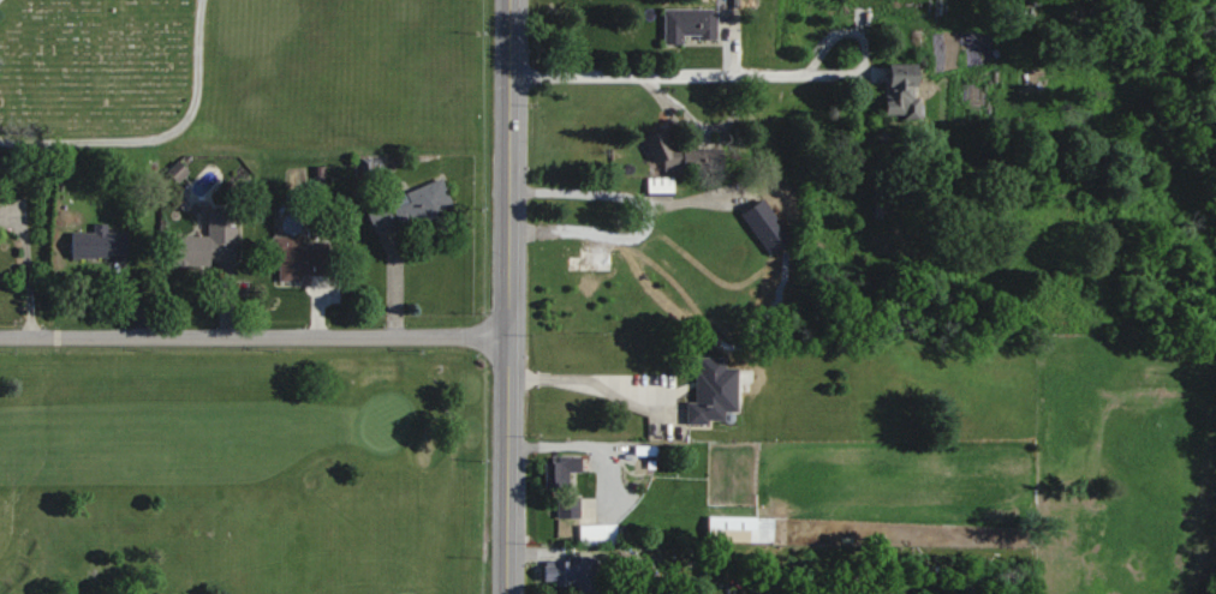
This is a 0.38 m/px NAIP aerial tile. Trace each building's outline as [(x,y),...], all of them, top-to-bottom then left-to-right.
[(718,9),(666,9),(666,45),(688,45),(688,39),(718,39),(718,9)] [(924,120),(925,73),(891,73),(890,119),(924,120)] [(666,173),(727,173),(727,149),(670,149),(670,134),(649,134),(649,161),(666,161),(666,173)] [(675,194),(675,178),(649,178),(649,194),(675,194)] [(369,209),(378,236),(456,209),(447,182),(369,209)] [(744,214),(772,256),(796,240),(768,198),(744,214)] [(240,211),(210,211),(210,236),(177,236),(177,265),(240,265),(240,211)] [(109,232),(109,224),(95,224),(95,233),(73,233),(73,257),(130,256),(129,232),(109,232)] [(304,276),(331,276),(331,239),(274,239),(274,255),(281,255),(281,283),(304,283),(304,276)] [(586,243),(542,243),(542,270),(612,272),(613,250),(586,249),(586,243)] [(728,358),(698,358),(698,403),(689,403),(689,423),(740,423),(740,391),(728,391),(728,358)] [(570,460),(548,460),(548,486),(570,486),(570,460)] [(711,516),(711,542),(776,542),(776,516),(711,516)] [(547,556),(546,586),(597,588),(598,558),(547,556)]
